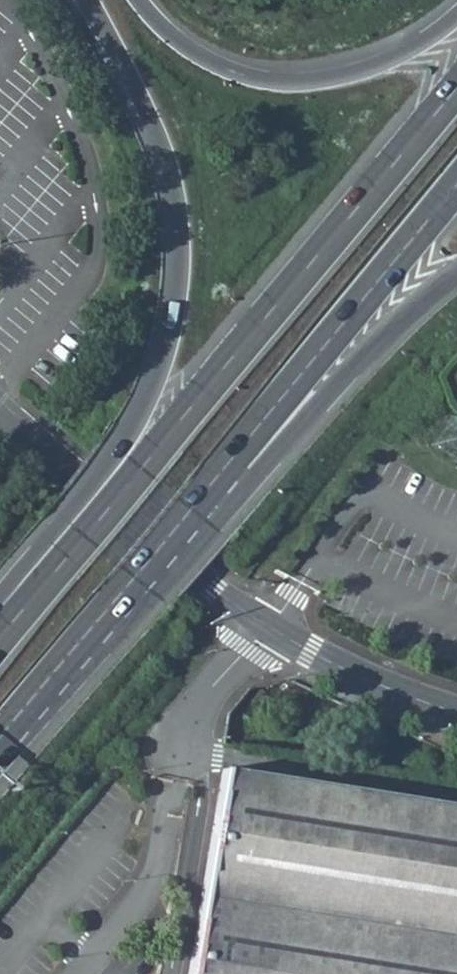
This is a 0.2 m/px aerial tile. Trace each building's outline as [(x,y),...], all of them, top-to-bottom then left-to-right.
[(188,973),(456,973),(456,808),(221,770),(188,973)]
